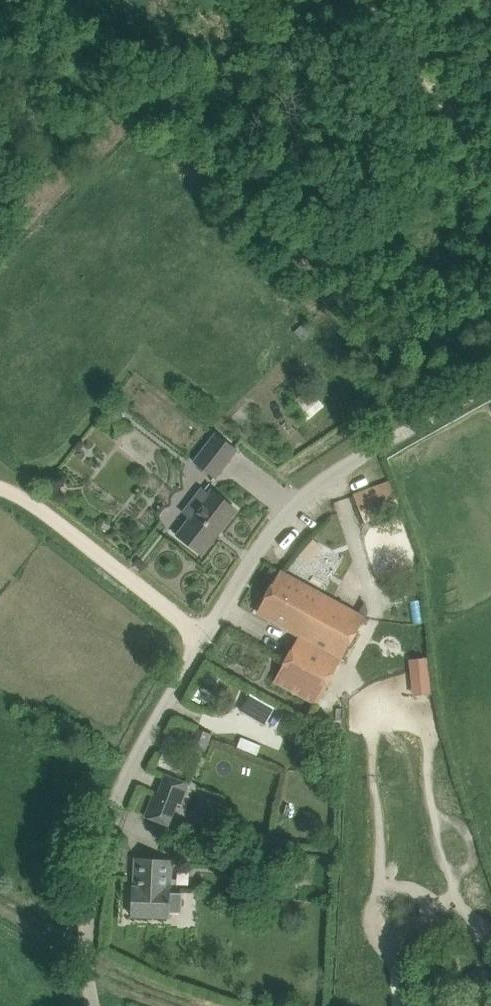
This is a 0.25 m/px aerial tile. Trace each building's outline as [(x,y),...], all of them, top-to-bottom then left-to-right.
[(303,340),(310,334),(302,326),(296,332),(303,340)] [(305,419),(323,403),(309,388),(292,404),(305,419)] [(121,420),(123,415),(121,409),(116,407),(111,409),(108,415),(111,420),(116,422),(121,420)] [(238,449),(222,437),(216,432),(194,460),(216,477),(238,449)] [(398,496),(393,481),(355,495),(361,510),(398,496)] [(203,488),(190,504),(183,513),(191,519),(179,535),(203,553),(237,509),(213,490),(210,494),(203,488)] [(258,612),(267,616),(300,635),(276,680),(319,703),(343,657),(365,617),(281,570),(258,612)] [(427,660),(386,662),(387,700),(429,698),(427,660)] [(214,687),(221,674),(211,668),(203,681),(214,687)] [(207,749),(211,739),(213,734),(197,727),(191,742),(207,749)] [(166,773),(158,793),(155,792),(146,816),(170,824),(177,802),(182,804),(189,781),(166,773)] [(174,859),(136,857),(135,886),(133,886),(132,915),(172,917),(172,911),(182,911),(183,891),(173,891),(174,859)]
